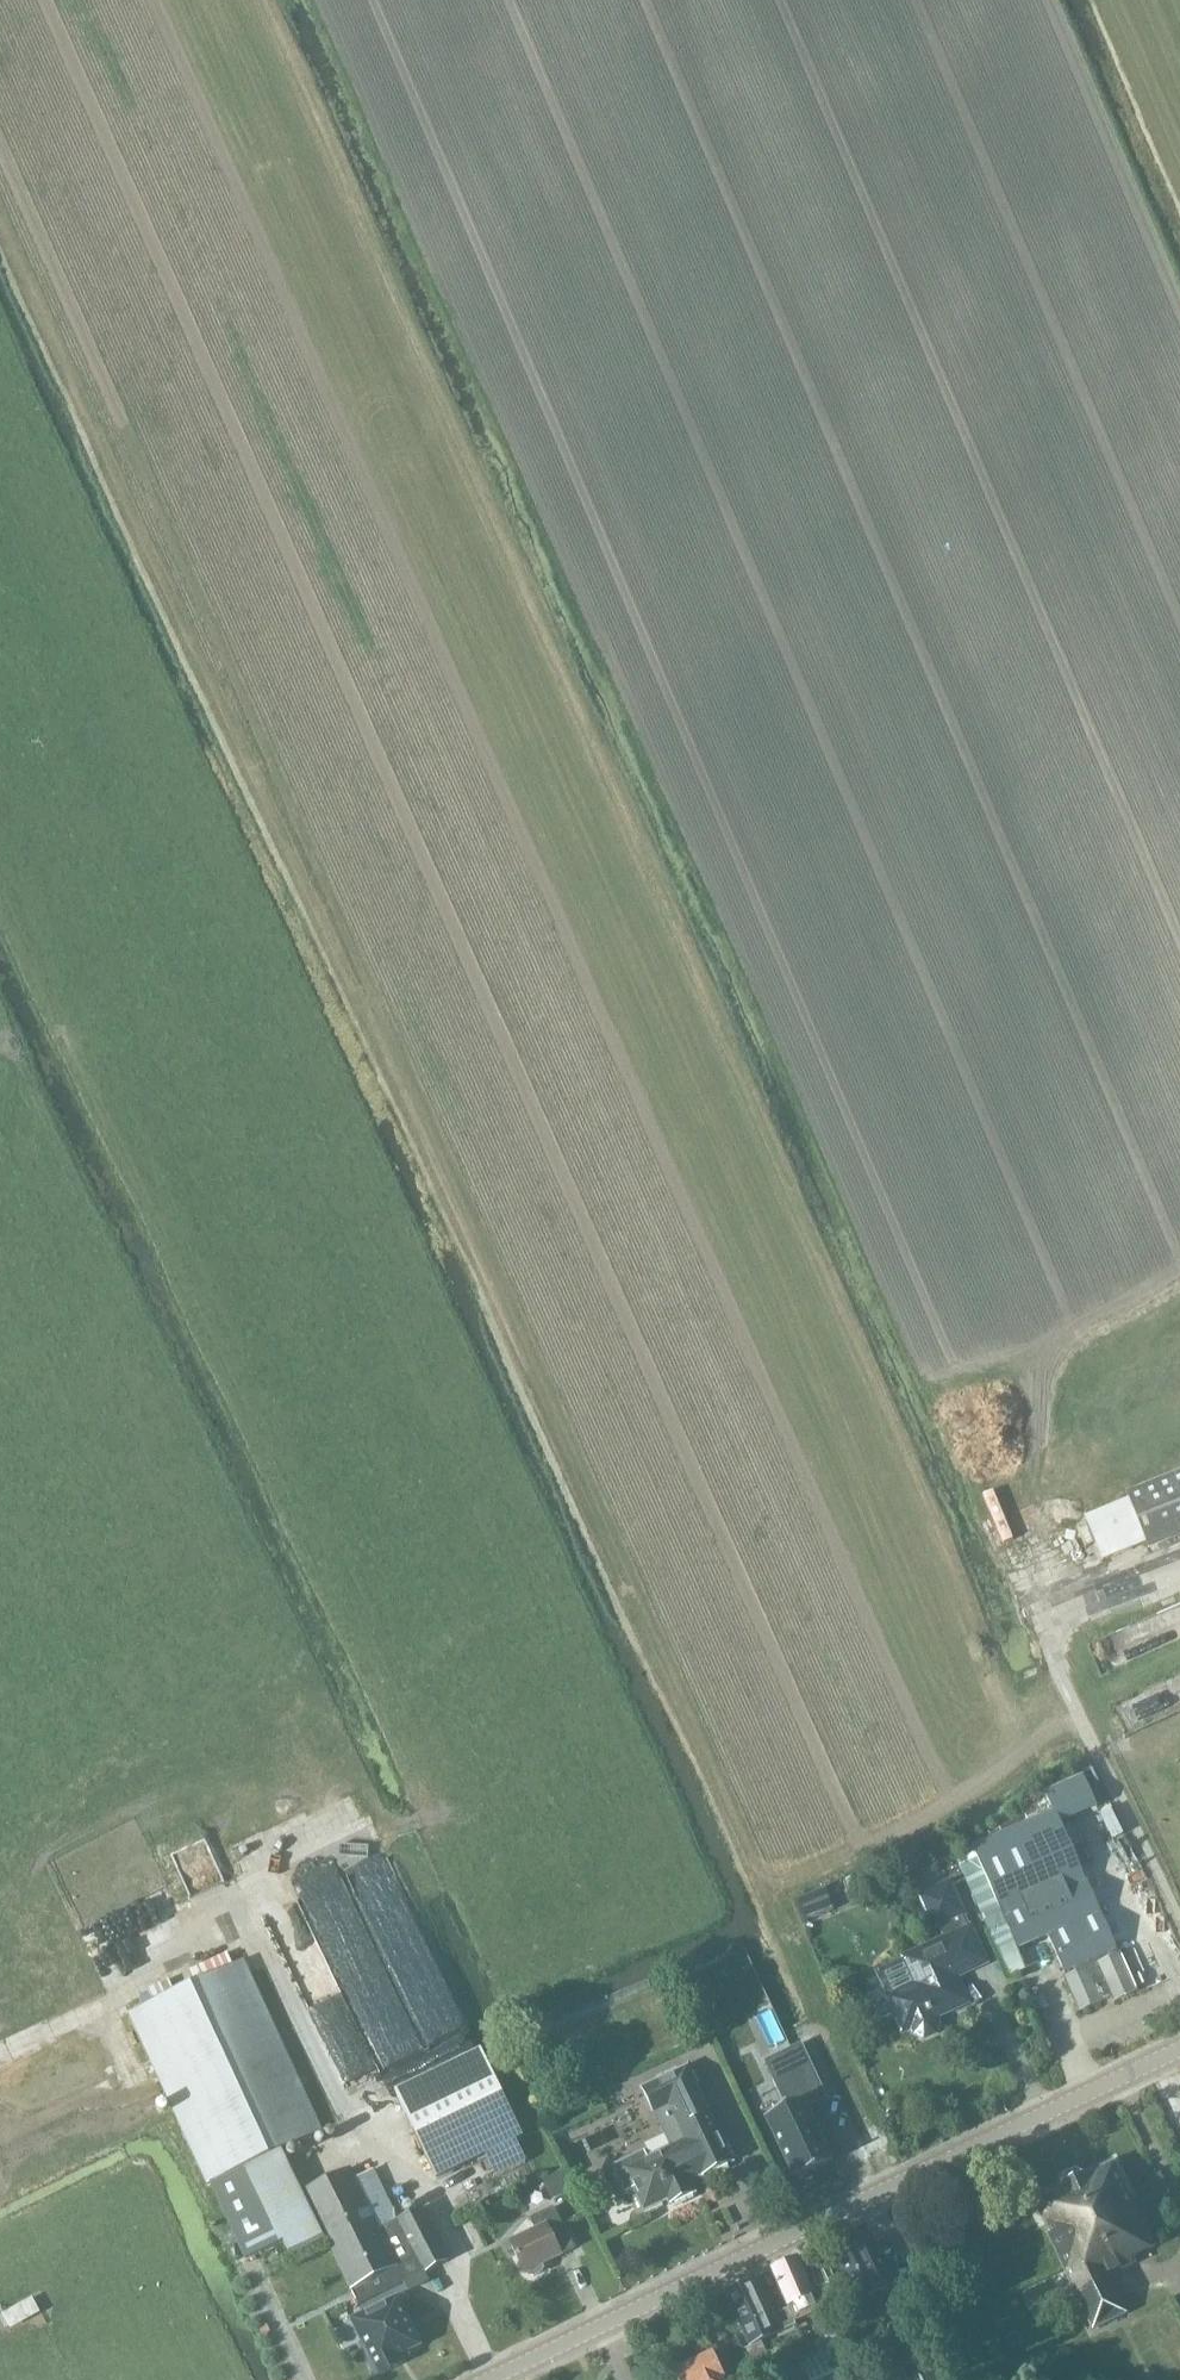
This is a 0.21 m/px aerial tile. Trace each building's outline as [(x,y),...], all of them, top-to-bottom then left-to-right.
[(1150,1547),(1179,1536),(1179,1471),(1128,1492),(1150,1547)] [(1179,1697),(1179,1686),(1179,1685),(1152,1692),(1155,1704),(1179,1697)] [(1055,1811),(973,1849),(1017,1950),(1047,1936),(1063,1973),(1064,1973),(1066,1977),(1063,1978),(1080,2016),(1136,1990),(1119,1953),(1116,1954),(1114,1950),(1114,1949),(1055,1811)] [(917,1985),(888,1998),(904,2033),(912,2029),(916,2035),(926,2040),(939,2034),(941,2025),(937,2017),(969,2003),(958,1977),(987,1964),(970,1927),(964,1914),(950,1883),(922,1896),(936,1927),(940,1925),(946,1938),(905,1957),(917,1985)] [(244,1960),(129,2013),(208,2186),(214,2184),(251,2167),(282,2152),(323,2132),(244,1960)] [(877,1975),(865,1976),(867,1998),(879,1997),(877,1975)] [(787,2107),(766,2117),(795,2180),(833,2162),(807,2106),(826,2097),(802,2045),(766,2062),(774,2079),(789,2072),(800,2095),(785,2102),(787,2107)] [(482,2050),(395,2092),(437,2178),(523,2136),(482,2050)] [(644,2153),(615,2167),(627,2192),(633,2189),(644,2211),(668,2200),(671,2205),(695,2193),(688,2180),(701,2174),(703,2177),(733,2163),(710,2114),(688,2068),(642,2089),(670,2148),(648,2159),(644,2153)] [(1109,2276),(1136,2263),(1134,2258),(1156,2247),(1131,2194),(1130,2195),(1114,2162),(1085,2176),(1076,2172),(1066,2177),(1063,2187),(1034,2201),(1048,2231),(1047,2232),(1093,2330),(1127,2313),(1109,2276)] [(251,2167),(214,2184),(247,2257),(285,2240),(251,2167)] [(351,2169),(303,2193),(328,2243),(355,2298),(359,2306),(404,2283),(409,2292),(429,2282),(425,2273),(399,2220),(380,2229),(351,2169)] [(542,2266),(563,2256),(563,2255),(577,2249),(565,2225),(564,2226),(554,2206),(529,2218),(535,2229),(509,2241),(524,2274),(527,2273),(529,2277),(534,2278),(542,2274),(544,2270),(542,2266)] [(422,2208),(399,2220),(425,2273),(449,2261),(422,2208)] [(837,2258),(857,2300),(895,2283),(875,2241),(862,2247),(837,2258)] [(798,2259),(773,2270),(796,2322),(821,2311),(798,2259)] [(750,2346),(750,2347),(750,2348),(796,2326),(789,2310),(775,2316),(758,2277),(726,2292),(750,2346)] [(0,2310),(0,2316),(5,2327),(39,2312),(32,2296),(0,2310)] [(359,2346),(375,2378),(401,2365),(399,2360),(410,2355),(408,2352),(422,2345),(398,2297),(351,2320),(363,2344),(359,2346)] [(672,2376),(674,2379),(727,2379),(713,2353),(698,2361),(695,2359),(688,2362),(687,2366),(675,2372),(676,2374),(672,2376)]
